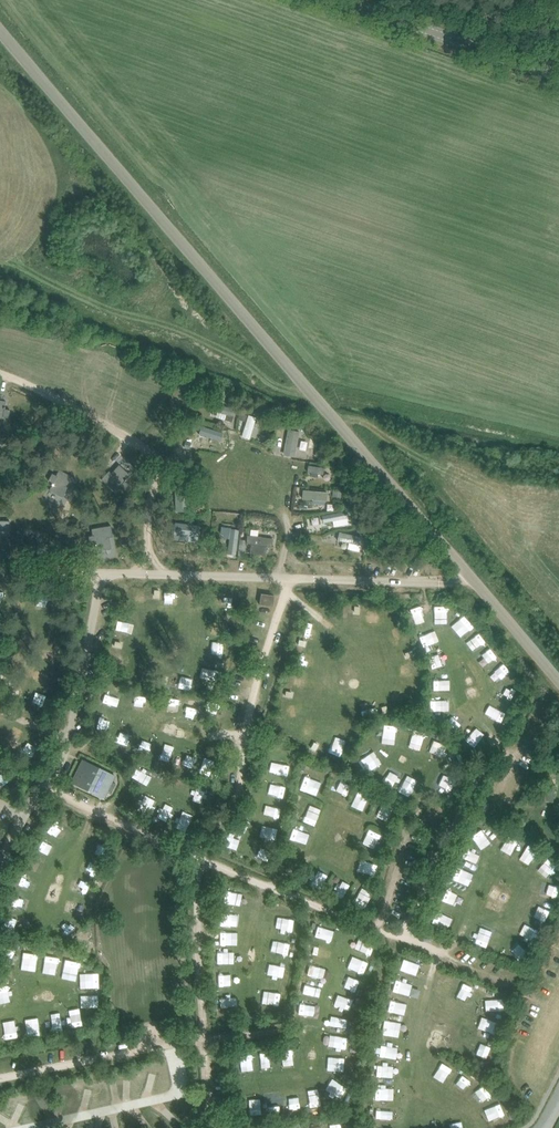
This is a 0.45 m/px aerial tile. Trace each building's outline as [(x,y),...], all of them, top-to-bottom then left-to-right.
[(201,406),(201,418),(222,419),(223,407),(201,406)] [(252,421),(241,415),(229,438),(240,444),(252,421)] [(287,457),(290,431),(278,430),(275,455),(287,457)] [(243,443),(242,452),(254,453),(254,443),(243,443)] [(109,471),(101,480),(105,484),(116,493),(121,487),(120,486),(130,475),(119,465),(111,473),(109,471)] [(298,474),(314,476),(316,467),(299,465),(298,474)] [(71,489),(76,479),(59,469),(55,476),(56,477),(49,490),(63,497),(68,487),(71,489)] [(293,501),(320,501),(320,490),(293,491),(293,501)] [(167,514),(187,514),(187,498),(167,498),(167,514)] [(324,523),(325,528),(341,525),(337,511),(313,517),(315,525),(324,523)] [(284,523),(293,524),(294,514),(284,514),(284,523)] [(9,534),(10,520),(0,520),(0,534),(9,534)] [(111,548),(109,537),(112,536),(110,526),(92,529),(93,536),(94,536),(95,543),(96,545),(97,550),(97,549),(106,547),(106,549),(111,548)] [(213,526),(213,534),(226,533),(225,526),(213,526)] [(251,538),(251,545),(265,547),(266,533),(241,531),(240,537),(251,538)] [(330,534),(329,540),(351,544),(352,537),(330,534)] [(27,592),(27,604),(37,604),(37,592),(27,592)] [(213,609),(214,594),(199,593),(198,608),(213,609)] [(274,595),(261,593),(259,604),(273,606),(274,595)] [(147,615),(158,615),(159,598),(148,598),(147,615)] [(290,598),(288,609),(300,610),(301,599),(290,598)] [(404,607),(404,621),(415,620),(415,607),(404,607)] [(438,608),(426,607),(426,620),(438,620),(438,608)] [(456,615),(443,627),(452,637),(465,625),(456,615)] [(207,635),(209,623),(191,620),(189,632),(207,635)] [(108,631),(108,640),(123,641),(124,632),(108,631)] [(394,631),(383,632),(385,643),(395,642),(394,631)] [(457,641),(465,652),(478,641),(470,631),(457,641)] [(416,646),(426,643),(423,635),(413,638),(416,646)] [(189,643),(189,656),(203,657),(204,644),(189,643)] [(120,661),(121,648),(107,647),(106,661),(120,661)] [(482,647),(472,655),(481,665),(490,656),(482,647)] [(425,652),(430,663),(438,659),(434,649),(425,652)] [(494,681),(505,672),(496,662),(485,672),(494,681)] [(133,681),(134,669),(124,668),(124,680),(133,681)] [(30,669),(26,688),(37,690),(41,672),(30,669)] [(169,669),(169,678),(175,678),(175,688),(181,688),(182,669),(169,669)] [(206,685),(210,674),(199,670),(195,681),(206,685)] [(90,693),(105,703),(113,691),(98,682),(90,693)] [(491,695),(503,701),(508,692),(496,685),(491,695)] [(291,691),(279,692),(280,702),(291,701),(291,691)] [(438,691),(422,693),(424,705),(440,703),(438,691)] [(390,692),(382,695),(385,705),(393,702),(390,692)] [(161,714),(172,706),(164,695),(153,702),(161,714)] [(140,711),(139,696),(130,696),(130,711),(140,711)] [(189,717),(190,698),(179,697),(178,717),(189,717)] [(356,701),(359,711),(371,708),(367,697),(356,701)] [(439,720),(446,714),(440,705),(432,711),(439,720)] [(479,706),(476,717),(494,722),(498,711),(479,706)] [(109,724),(111,712),(93,708),(90,720),(109,724)] [(457,731),(462,725),(455,719),(450,726),(457,731)] [(381,720),(374,738),(386,743),(393,724),(381,720)] [(111,727),(109,738),(123,740),(125,730),(111,727)] [(405,748),(411,732),(400,728),(395,744),(405,748)] [(213,742),(213,731),(200,730),(200,741),(213,742)] [(457,739),(463,746),(474,736),(468,730),(457,739)] [(300,745),(310,750),(316,739),(306,733),(300,745)] [(430,754),(436,742),(424,736),(418,748),(430,754)] [(331,755),(333,744),(322,742),(321,753),(331,755)] [(451,761),(455,754),(445,749),(442,757),(451,761)] [(360,773),(370,761),(360,753),(350,764),(360,773)] [(183,774),(184,757),(171,756),(171,773),(183,774)] [(115,776),(92,765),(82,760),(72,781),(104,798),(107,792),(110,794),(111,792),(112,792),(115,786),(116,784),(112,782),(115,776)] [(262,762),(260,774),(279,776),(280,765),(262,762)] [(372,776),(383,781),(388,771),(377,766),(372,776)] [(125,778),(139,786),(144,777),(130,769),(125,778)] [(290,791),(307,797),(313,783),(295,776),(290,791)] [(334,795),(339,779),(328,776),(323,792),(334,795)] [(388,792),(396,795),(401,781),(391,778),(389,785),(390,786),(388,792)] [(428,787),(440,798),(448,788),(436,778),(428,787)] [(545,783),(544,791),(554,794),(556,786),(545,783)] [(261,797),(276,798),(276,788),(262,787),(261,797)] [(342,807),(355,812),(362,795),(349,790),(342,807)] [(373,801),(367,812),(375,817),(381,805),(373,801)] [(308,809),(291,803),(287,815),(304,822),(308,809)] [(152,804),(145,820),(159,827),(166,811),(152,804)] [(253,809),(252,818),(268,820),(269,810),(253,809)] [(375,819),(381,823),(387,813),(381,809),(375,819)] [(174,826),(178,815),(173,813),(168,824),(174,826)] [(422,814),(416,821),(423,826),(428,819),(422,814)] [(43,828),(54,845),(63,839),(52,822),(43,828)] [(283,838),(295,844),(301,832),(289,826),(283,838)] [(462,832),(471,847),(482,841),(473,826),(462,832)] [(257,829),(252,843),(250,843),(245,859),(262,864),(266,849),(264,848),(268,832),(257,829)] [(366,846),(372,834),(360,829),(355,841),(366,846)] [(500,857),(509,841),(498,835),(490,851),(500,857)] [(89,854),(99,844),(90,836),(81,846),(89,854)] [(40,857),(44,848),(33,844),(29,853),(40,857)] [(521,865),(531,851),(521,844),(511,859),(521,865)] [(466,865),(471,856),(457,849),(453,858),(466,865)] [(32,877),(37,866),(22,859),(17,871),(32,877)] [(130,859),(130,873),(139,874),(140,860),(130,859)] [(367,875),(369,861),(350,860),(349,873),(367,875)] [(90,869),(74,861),(69,872),(85,880),(90,869)] [(549,861),(531,864),(534,877),(551,873),(549,861)] [(448,879),(457,885),(462,878),(453,871),(448,879)] [(8,888),(23,893),(26,882),(12,878),(8,888)] [(76,896),(80,885),(64,879),(60,890),(76,896)] [(339,891),(340,883),(332,882),(331,890),(339,891)] [(533,898),(552,899),(552,885),(534,884),(533,898)] [(361,903),(366,893),(350,885),(345,895),(361,903)] [(130,900),(132,890),(116,887),(114,896),(130,900)] [(167,890),(148,890),(148,901),(167,902),(167,890)] [(448,907),(452,896),(437,890),(433,901),(448,907)] [(221,903),(229,904),(230,895),(222,894),(221,903)] [(8,895),(2,907),(9,911),(15,899),(8,895)] [(71,919),(76,907),(65,903),(60,915),(71,919)] [(528,906),(524,917),(540,923),(545,912),(528,906)] [(117,920),(128,920),(128,908),(118,908),(117,920)] [(166,910),(148,911),(148,920),(167,920),(166,910)] [(209,927),(226,927),(227,911),(210,910),(209,927)] [(428,912),(424,923),(438,929),(443,917),(428,912)] [(284,934),(286,920),(272,918),(270,932),(284,934)] [(112,937),(125,936),(125,923),(111,923),(112,937)] [(519,924),(513,936),(530,943),(535,931),(519,924)] [(148,928),(147,940),(164,941),(165,928),(148,928)] [(309,928),(305,939),(322,944),(326,934),(309,928)] [(207,932),(207,947),(223,947),(223,932),(207,932)] [(468,934),(465,946),(478,948),(481,936),(468,934)] [(515,960),(522,954),(512,940),(504,947),(515,960)] [(361,959),(365,947),(349,941),(345,953),(361,959)] [(268,943),(265,957),(278,960),(281,945),(268,943)] [(124,959),(125,949),(108,948),(107,959),(124,959)] [(13,972),(28,972),(28,952),(13,952),(13,972)] [(37,972),(48,974),(50,956),(39,954),(37,972)] [(207,955),(207,967),(219,967),(220,955),(207,955)] [(353,977),(359,964),(343,957),(337,970),(353,977)] [(57,975),(70,976),(71,960),(58,959),(57,975)] [(402,976),(405,964),(393,961),(390,973),(402,976)] [(264,963),(262,977),(275,979),(276,965),(264,963)] [(313,981),(316,970),(300,965),(297,976),(313,981)] [(171,968),(152,968),(152,982),(171,981),(171,968)] [(124,983),(125,973),(107,972),(106,982),(124,983)] [(437,997),(444,979),(432,974),(425,992),(437,997)] [(334,976),(329,987),(347,994),(352,983),(334,976)] [(78,977),(78,997),(84,997),(84,990),(89,990),(89,977),(78,977)] [(210,988),(220,989),(220,978),(210,978),(210,988)] [(399,997),(402,984),(386,981),(383,994),(399,997)] [(292,997),(309,1002),(313,986),(296,982),(292,997)] [(171,986),(153,985),(153,998),(170,999),(171,986)] [(463,1007),(468,989),(453,985),(448,1003),(463,1007)] [(108,1004),(122,1004),(122,990),(108,990),(108,1004)] [(270,1008),(271,993),(254,993),(253,1007),(270,1008)] [(326,994),(323,1007),(341,1011),(344,998),(326,994)] [(72,1008),(89,1008),(90,998),(72,997),(72,1008)] [(479,1016),(497,1009),(493,998),(475,1005),(479,1016)] [(210,1000),(210,1010),(225,1010),(225,1001),(210,1000)] [(395,1017),(397,1003),(381,1000),(379,1015),(395,1017)] [(153,1004),(154,1017),(172,1016),(171,1003),(153,1004)] [(306,1019),(308,1008),(290,1004),(288,1016),(306,1019)] [(44,1034),(55,1031),(50,1012),(38,1015),(44,1034)] [(69,1012),(58,1014),(60,1031),(71,1029),(69,1012)] [(125,1014),(108,1014),(108,1023),(124,1023),(125,1014)] [(336,1033),(339,1020),(323,1017),(320,1030),(336,1033)] [(18,1029),(30,1029),(29,1020),(17,1020),(18,1029)] [(475,1020),(471,1032),(484,1036),(488,1024),(475,1020)] [(0,1022),(0,1040),(8,1039),(5,1021),(0,1022)] [(391,1036),(392,1027),(384,1026),(384,1024),(376,1024),(376,1035),(391,1036)] [(319,1039),(319,1051),(337,1051),(337,1039),(319,1039)] [(370,1041),(369,1059),(388,1060),(389,1042),(370,1041)] [(459,1052),(477,1058),(481,1048),(463,1041),(459,1052)] [(250,1053),(254,1070),(264,1068),(260,1051),(250,1053)] [(271,1065),(281,1064),(279,1052),(270,1053),(271,1065)] [(226,1065),(238,1076),(247,1066),(235,1055),(226,1065)] [(320,1058),(319,1071),(338,1072),(338,1058),(320,1058)] [(368,1064),(366,1101),(382,1102),(383,1088),(378,1088),(378,1081),(385,1081),(386,1064),(368,1064)] [(145,1069),(147,1079),(160,1077),(159,1068),(145,1069)] [(454,1071),(444,1085),(456,1093),(466,1079),(454,1071)] [(87,1083),(90,1094),(102,1090),(99,1079),(87,1083)] [(327,1082),(322,1090),(339,1100),(344,1092),(327,1082)] [(475,1104),(484,1090),(473,1083),(464,1097),(475,1104)] [(67,1086),(70,1103),(82,1101),(79,1084),(67,1086)] [(50,1091),(54,1103),(64,1100),(61,1088),(50,1091)] [(298,1090),(298,1108),(312,1108),(311,1090),(298,1090)] [(260,1107),(270,1106),(269,1093),(259,1094),(260,1107)] [(250,1097),(241,1097),(241,1113),(249,1114),(250,1097)] [(476,1106),(485,1122),(500,1114),(492,1098),(476,1106)] [(365,1112),(365,1124),(382,1125),(382,1112),(365,1112)] [(121,1114),(122,1127),(131,1127),(131,1113),(121,1114)] [(440,1127),(452,1127),(449,1119),(439,1123),(440,1127)]
